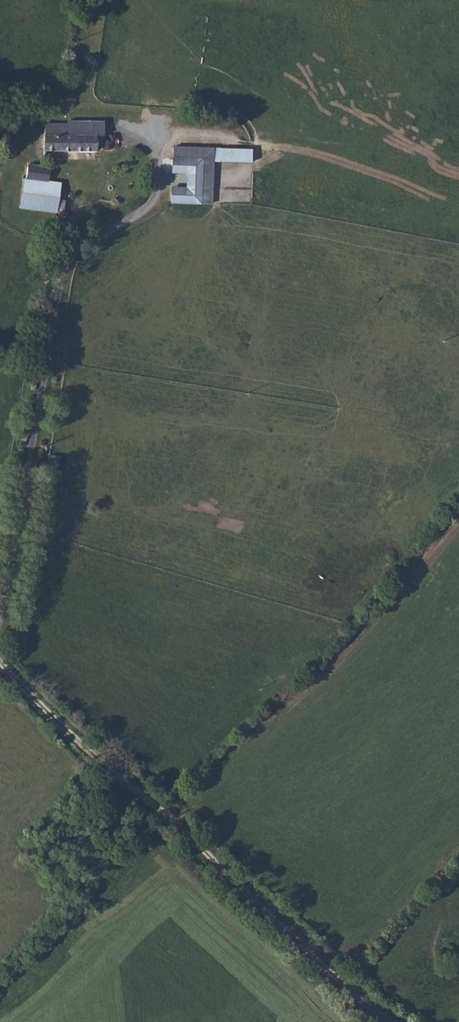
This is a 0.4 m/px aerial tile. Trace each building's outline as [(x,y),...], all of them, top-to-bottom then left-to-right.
[(103,144),(104,132),(90,132),(90,121),(68,121),(67,124),(67,135),(45,135),(45,151),(95,151),(95,144),(103,144)] [(104,121),(90,121),(90,132),(104,132),(104,121)] [(45,124),(45,135),(67,135),(67,124),(45,124)] [(172,187),(171,203),(212,204),(213,148),(173,147),(172,173),(187,173),(187,188),(172,187)] [(251,149),(221,149),(220,162),(251,163),(251,149)] [(57,212),(60,184),(48,182),(50,168),(28,164),(26,179),(25,179),(21,207),(57,212)]
